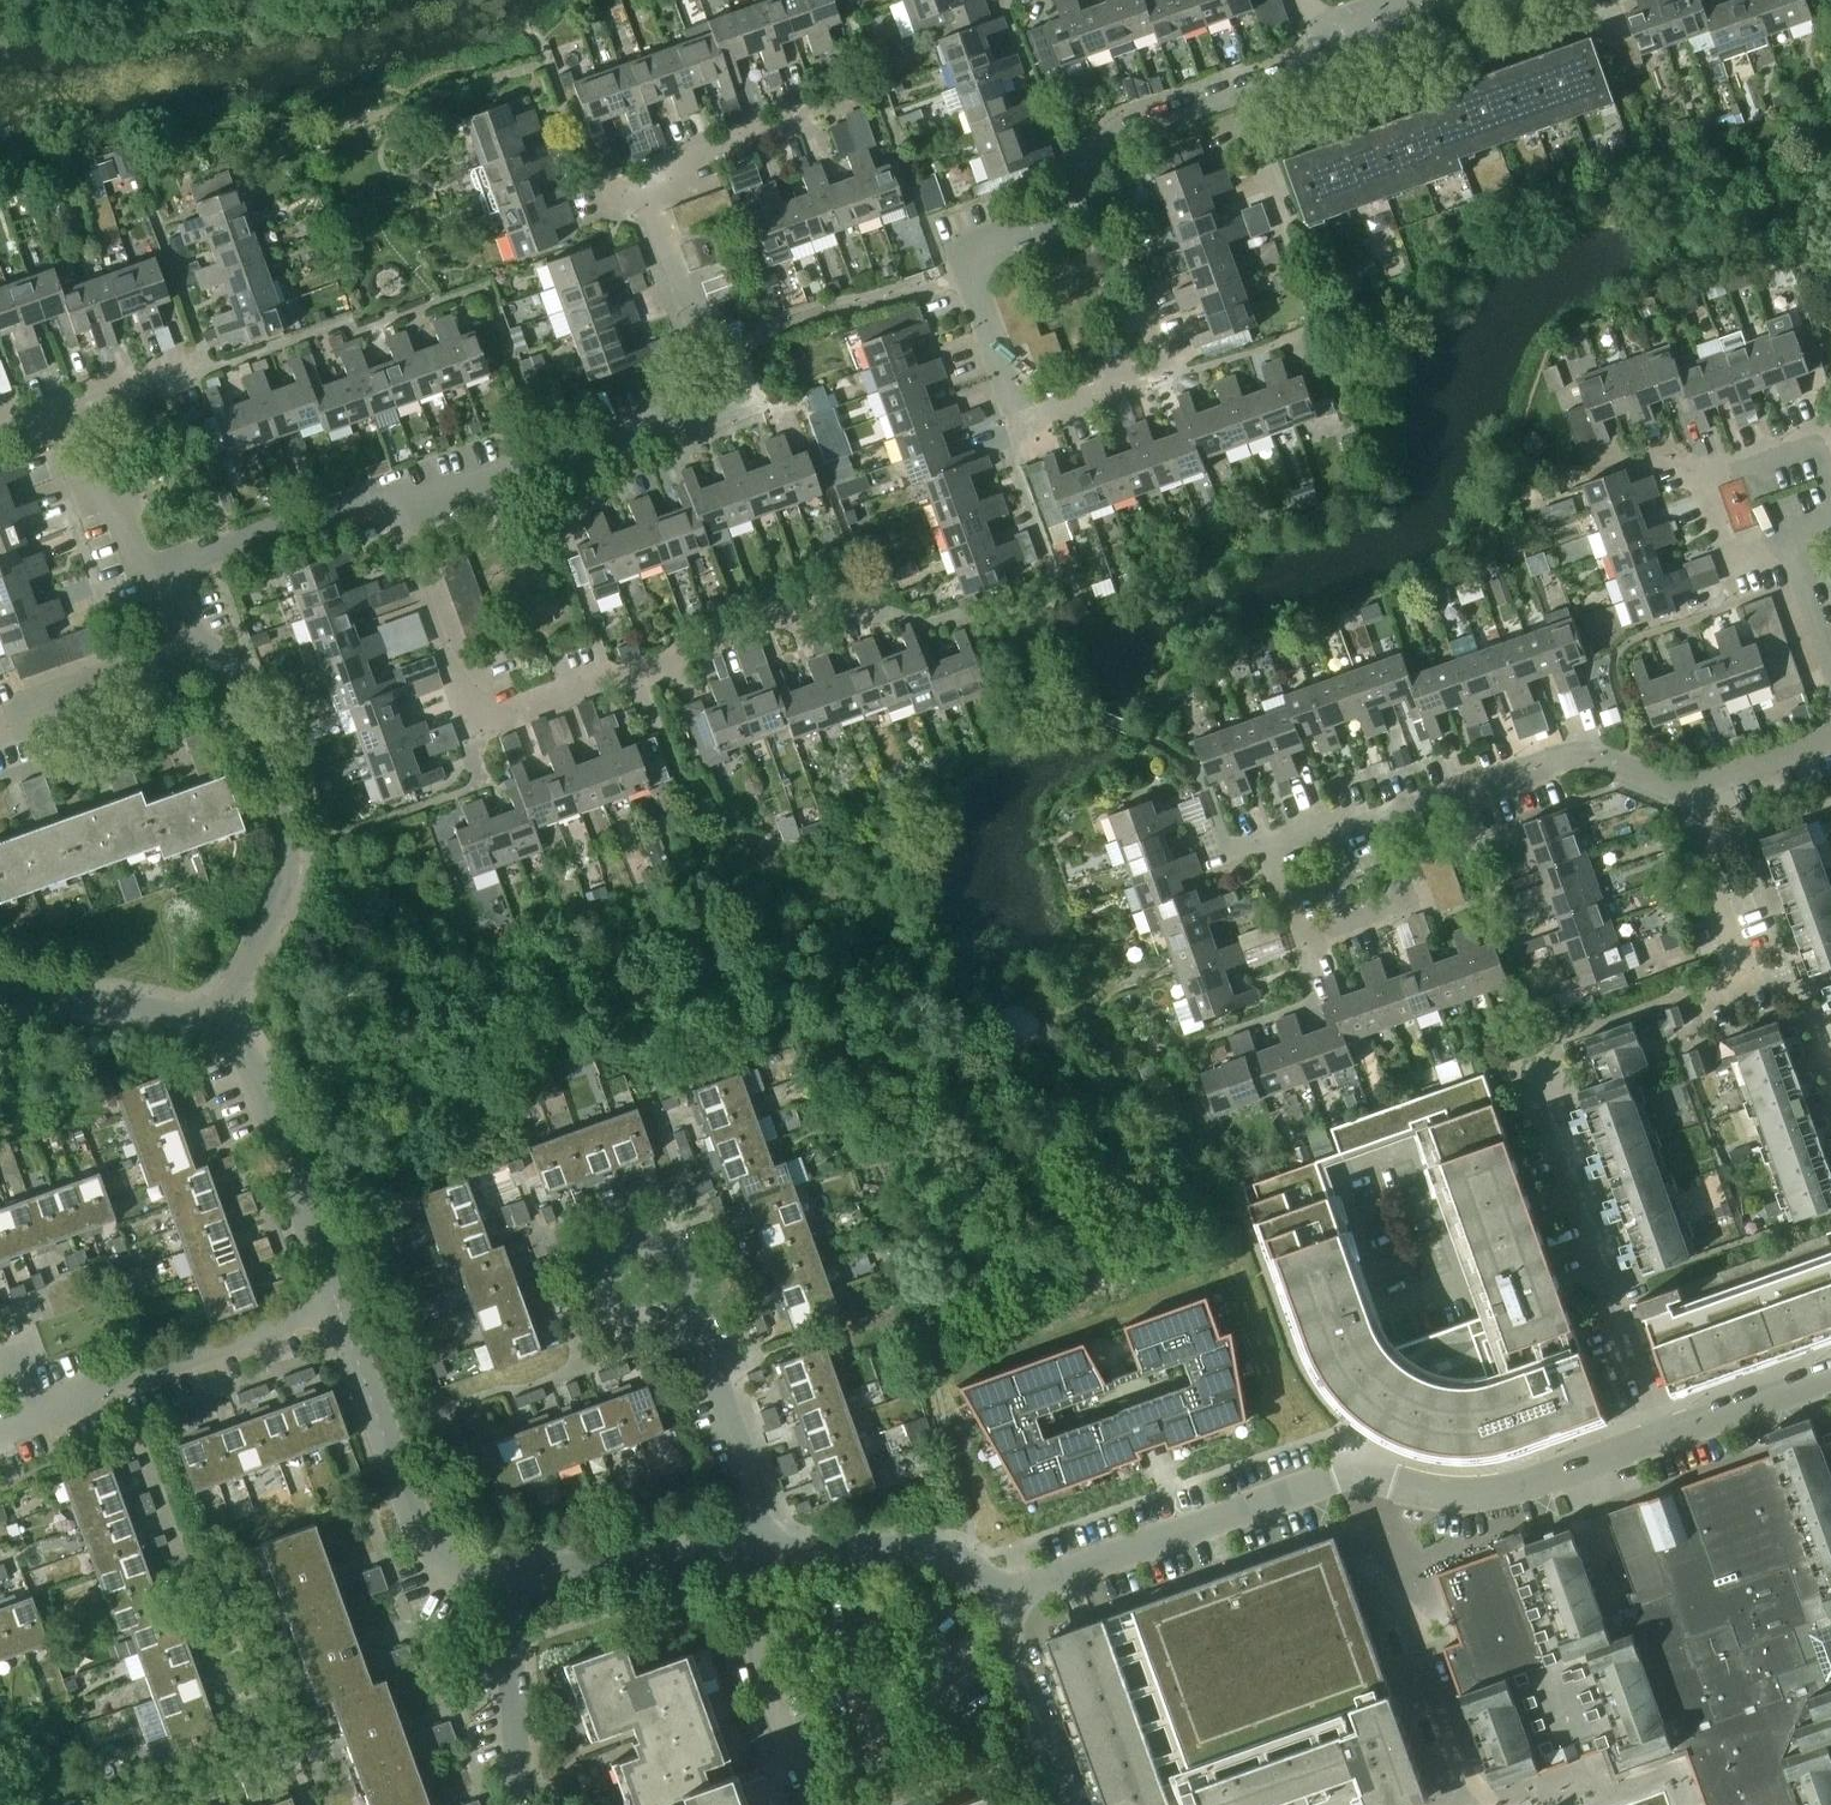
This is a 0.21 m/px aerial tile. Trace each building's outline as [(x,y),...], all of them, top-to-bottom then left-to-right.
[(753,4),(776,68),(785,65),(778,44),(792,39),(778,0),(754,0),(755,4),(753,4)] [(823,52),(804,0),(778,0),(792,39),(804,35),(811,56),(823,52)] [(823,52),(831,49),(824,28),(840,23),(834,6),(848,0),(804,0),(823,52)] [(984,0),(905,0),(917,34),(988,9),(984,0)] [(1063,65),(1088,56),(1068,0),(1055,0),(1062,19),(1026,32),(1040,73),(1063,65)] [(1088,56),(1111,48),(1097,6),(1082,11),(1078,0),(1068,0),(1088,56)] [(1097,6),(1111,48),(1134,40),(1120,0),(1108,0),(1108,2),(1097,6)] [(1134,40),(1157,31),(1158,31),(1147,1),(1148,1),(1148,0),(1120,0),(1134,40)] [(1148,1),(1147,1),(1158,31),(1157,31),(1161,43),(1185,35),(1173,0),(1149,0),(1148,1)] [(1185,35),(1208,26),(1199,0),(1173,0),(1185,35)] [(1208,26),(1232,18),(1226,0),(1199,0),(1208,26)] [(1232,18),(1256,9),(1255,5),(1253,0),(1226,0),(1232,18)] [(1286,9),(1283,0),(1269,0),(1255,5),(1256,9),(1259,18),(1286,9)] [(1628,13),(1636,36),(1642,55),(1666,46),(1650,0),(1638,0),(1641,9),(1628,13)] [(1666,46),(1689,38),(1676,0),(1665,0),(1662,1),(1661,0),(1650,0),(1666,46)] [(1689,38),(1712,30),(1714,29),(1704,0),(1676,0),(1689,38)] [(1714,29),(1712,30),(1721,52),(1745,44),(1730,1),(1718,5),(1716,0),(1704,0),(1714,29)] [(1730,1),(1745,44),(1769,35),(1756,0),(1733,0),(1730,1)] [(1769,35),(1791,27),(1781,0),(1756,0),(1769,35)] [(1791,27),(1816,18),(1809,0),(1781,0),(1791,27)] [(753,4),(729,13),(746,56),(757,52),(764,72),(776,68),(753,4)] [(950,65),(993,49),(988,37),(1008,30),(1003,16),(992,20),(988,9),(938,27),(942,38),(940,38),(950,65)] [(1259,18),(1265,34),(1291,24),(1286,9),(1259,18)] [(731,61),(746,56),(729,13),(706,21),(711,34),(712,34),(730,84),(731,84),(738,81),(731,61)] [(1532,58),(1516,64),(1540,128),(1617,100),(1599,49),(1594,35),(1555,49),(1544,18),(1521,27),(1532,58)] [(690,42),(688,42),(703,83),(716,79),(724,100),(735,96),(731,84),(730,84),(712,34),(711,34),(706,21),(685,28),(690,42)] [(1645,62),(1642,55),(1636,36),(1622,41),(1631,67),(1645,62)] [(1622,41),(1608,46),(1617,72),(1631,67),(1622,41)] [(691,88),(703,83),(688,42),(666,50),(689,112),(698,109),(691,88)] [(894,61),(888,46),(876,50),(882,65),(894,61)] [(1462,156),(1540,128),(1516,64),(1476,78),(1465,47),(1442,55),(1454,87),(1438,92),(1442,102),(1462,156)] [(997,61),(993,49),(950,65),(958,86),(1020,64),(1016,55),(997,61)] [(689,112),(666,50),(643,58),(657,99),(669,95),(676,116),(689,112)] [(657,99),(643,58),(620,66),(643,129),(651,126),(644,104),(657,99)] [(1024,74),(1020,64),(958,86),(966,109),(1008,94),(1004,81),(1024,74)] [(620,66),(596,74),(611,116),(624,112),(631,133),(643,129),(620,66)] [(781,83),(776,68),(764,72),(770,87),(781,83)] [(606,142),(598,120),(611,116),(596,74),(573,82),(570,71),(559,75),(564,90),(573,88),(594,146),(606,142)] [(1151,79),(1156,93),(1165,89),(1160,75),(1151,79)] [(893,83),(896,93),(905,90),(902,80),(893,83)] [(1405,115),(1395,86),(1371,95),(1381,124),(1364,131),(1387,195),(1466,167),(1462,156),(1442,102),(1405,115)] [(1813,101),(1812,92),(1804,93),(1805,102),(1813,101)] [(1013,106),(1008,94),(966,109),(974,132),(1037,109),(1033,99),(1013,106)] [(905,107),(911,126),(936,118),(931,99),(905,107)] [(463,118),(480,165),(524,149),(519,136),(540,129),(533,108),(512,116),(507,102),(463,118)] [(1731,105),(1738,124),(1745,122),(1738,103),(1731,105)] [(1040,119),(1037,109),(974,132),(982,156),(1025,140),(1020,126),(1040,119)] [(1387,195),(1364,131),(1327,144),(1316,113),(1293,122),(1304,152),(1286,159),(1309,224),(1387,195)] [(1029,151),(1025,140),(982,156),(991,179),(1046,159),(1053,157),(1048,144),(1029,151)] [(1166,201),(1228,179),(1225,169),(1205,176),(1192,141),(1150,157),(1166,201)] [(113,152),(116,162),(128,158),(125,148),(113,152)] [(868,148),(857,152),(880,216),(903,208),(899,196),(888,165),(875,169),(868,148)] [(528,162),(524,149),(480,165),(473,168),(470,174),(475,189),(481,191),(481,192),(553,166),(549,155),(528,162)] [(846,155),(854,177),(841,182),(856,224),(880,216),(857,152),(846,155)] [(811,168),(807,156),(796,159),(800,171),(811,168)] [(991,179),(974,185),(977,195),(1050,169),(1046,159),(991,179)] [(103,182),(117,177),(112,160),(97,164),(103,182)] [(821,164),(811,168),(834,232),(856,224),(841,182),(829,186),(821,164)] [(83,171),(88,189),(104,184),(98,166),(83,171)] [(556,175),(553,166),(481,192),(478,197),(484,212),(489,214),(497,212),(541,196),(536,183),(556,175)] [(69,167),(49,174),(56,193),(75,186),(69,167)] [(808,193),(794,198),(810,241),(834,232),(811,168),(800,171),(808,193)] [(933,208),(956,201),(946,169),(923,176),(933,208)] [(22,174),(0,182),(0,185),(4,197),(27,190),(22,174)] [(1212,196),(1232,189),(1228,179),(1166,201),(1174,224),(1217,209),(1212,196)] [(775,181),(765,184),(787,248),(810,241),(794,198),(782,202),(775,181)] [(791,258),(787,248),(765,184),(755,188),(762,210),(748,215),(763,257),(766,266),(791,258)] [(199,216),(178,223),(182,233),(245,210),(236,186),(193,201),(199,216)] [(724,188),(712,192),(722,220),(735,215),(724,188)] [(722,220),(712,192),(698,197),(707,225),(722,220)] [(899,196),(903,208),(907,219),(919,215),(911,192),(899,196)] [(545,208),(541,196),(497,212),(505,235),(569,212),(565,200),(545,208)] [(694,229),(707,225),(698,197),(684,202),(694,229)] [(671,206),(681,234),(694,229),(684,202),(671,206)] [(1222,222),(1217,209),(1174,224),(1182,247),(1245,224),(1242,215),(1222,222)] [(253,233),(245,210),(182,233),(185,243),(206,236),(210,249),(253,233)] [(573,221),(569,212),(505,235),(513,259),(557,243),(552,228),(573,221)] [(754,253),(761,251),(748,215),(741,217),(734,219),(747,255),(749,255),(754,253)] [(1249,235),(1245,224),(1182,247),(1191,271),(1234,255),(1229,242),(1249,235)] [(185,243),(182,233),(168,238),(172,248),(185,243)] [(262,257),(253,233),(210,249),(215,262),(199,267),(194,269),(195,272),(198,280),(262,257)] [(1128,253),(1132,251),(1139,249),(1134,236),(1127,238),(1124,239),(1128,253)] [(555,287),(618,265),(614,253),(593,261),(588,248),(546,263),(555,287)] [(154,255),(130,264),(153,328),(163,325),(155,303),(169,298),(154,255)] [(1243,278),(1234,255),(1191,271),(1195,283),(1174,290),(1178,302),(1243,278)] [(270,280),(262,257),(198,280),(201,290),(223,282),(227,295),(270,280)] [(1378,269),(1374,258),(1367,261),(1371,271),(1378,269)] [(194,269),(199,267),(197,261),(180,268),(183,276),(195,272),(194,269)] [(130,264),(106,272),(122,315),(134,311),(142,332),(153,328),(130,264)] [(622,275),(618,265),(555,287),(563,310),(605,295),(601,282),(622,275)] [(893,265),(883,268),(885,275),(895,273),(893,265)] [(1700,271),(1708,293),(1726,287),(1718,265),(1700,271)] [(53,266),(28,275),(43,318),(56,313),(63,334),(74,330),(75,330),(60,289),(61,289),(53,266)] [(1296,284),(1291,270),(1274,276),(1279,290),(1296,284)] [(106,272),(83,281),(106,345),(117,341),(109,320),(122,315),(106,272)] [(628,278),(631,286),(645,281),(642,273),(628,278)] [(1731,290),(1740,287),(1734,273),(1726,276),(1731,290)] [(38,343),(30,323),(43,318),(28,275),(5,283),(27,347),(38,343)] [(1251,301),(1243,278),(1178,302),(1182,312),(1204,304),(1209,317),(1251,301)] [(830,293),(841,289),(838,279),(826,283),(830,293)] [(278,303),(270,280),(227,295),(232,308),(210,316),(214,326),(278,303)] [(83,281),(61,289),(60,289),(75,330),(74,330),(75,332),(88,328),(96,349),(106,345),(83,281)] [(647,289),(645,281),(631,286),(634,294),(647,289)] [(1029,296),(1025,282),(996,292),(1000,306),(1029,296)] [(0,285),(0,334),(11,330),(18,350),(27,347),(5,283),(0,285)] [(610,307),(605,295),(563,310),(571,333),(634,310),(631,300),(610,307)] [(779,310),(775,298),(774,296),(770,298),(766,299),(771,313),(779,310)] [(1005,319),(1034,309),(1029,296),(1000,306),(1005,319)] [(1689,296),(1680,300),(1685,313),(1694,309),(1689,296)] [(1259,325),(1251,301),(1209,317),(1213,329),(1191,337),(1195,348),(1259,325)] [(287,327),(278,303),(214,326),(218,336),(239,328),(245,343),(287,327)] [(872,367),(911,352),(907,341),(929,333),(919,305),(867,324),(872,339),(863,342),(872,367)] [(316,322),(327,318),(323,309),(313,313),(316,322)] [(1009,333),(1039,323),(1034,309),(1005,319),(1009,333)] [(638,321),(634,310),(571,333),(579,356),(622,341),(617,328),(638,321)] [(451,313),(441,317),(464,382),(488,373),(473,330),(459,335),(451,313)] [(1774,335),(1796,397),(1806,394),(1800,376),(1813,371),(1813,370),(1824,366),(1813,336),(1803,341),(1793,313),(1769,321),(1774,335)] [(438,342),(425,347),(441,390),(464,382),(441,317),(430,321),(438,342)] [(1009,333),(1014,347),(1029,342),(1043,337),(1039,323),(1009,333)] [(386,337),(394,334),(391,325),(382,328),(386,337)] [(218,336),(214,326),(203,330),(206,340),(218,336)] [(517,353),(528,349),(520,326),(509,330),(517,353)] [(74,330),(63,334),(68,348),(79,344),(75,332),(74,330)] [(405,330),(394,334),(418,398),(441,390),(425,347),(413,351),(405,330)] [(1728,351),(1750,413),(1760,410),(1754,392),(1766,388),(1750,344),(1745,330),(1723,338),(1728,351)] [(1061,347),(1056,332),(1043,337),(1029,342),(1034,356),(1061,347)] [(332,348),(345,343),(342,334),(329,339),(332,348)] [(379,364),(395,407),(418,398),(394,334),(386,337),(384,338),(392,359),(379,364)] [(1796,397),(1774,335),(1750,344),(1766,388),(1779,383),(1786,401),(1796,397)] [(395,407),(379,364),(366,369),(359,349),(365,348),(361,337),(345,343),(348,350),(372,415),(395,407)] [(48,340),(27,349),(35,370),(57,362),(48,340)] [(626,354),(622,341),(579,356),(588,381),(652,358),(648,346),(626,354)] [(1674,345),(1649,353),(1665,398),(1678,394),(1684,412),(1695,408),(1696,408),(1681,368),(1682,368),(1674,345)] [(495,365),(489,347),(480,350),(486,368),(495,365)] [(1034,356),(1038,367),(1039,369),(1066,360),(1061,347),(1034,356)] [(349,423),(372,415),(348,350),(338,354),(346,376),(333,380),(349,423)] [(1750,413),(1728,351),(1704,360),(1720,404),(1733,399),(1739,417),(1750,413)] [(916,366),(911,352),(872,367),(881,390),(941,368),(938,358),(916,366)] [(1665,398),(1649,353),(1627,361),(1649,424),(1659,421),(1652,402),(1665,398)] [(301,367),(303,367),(300,356),(287,361),(295,381),(282,386),(298,428),(320,420),(321,420),(301,367)] [(526,377),(537,373),(531,358),(520,361),(526,377)] [(1283,358),(1273,362),(1296,425),(1337,411),(1325,376),(1308,382),(1305,375),(1291,380),(1283,358)] [(265,359),(253,364),(255,372),(262,369),(268,367),(265,359)] [(1708,408),(1720,404),(1704,360),(1682,368),(1681,368),(1696,408),(1695,408),(1703,430),(1714,426),(1708,408)] [(1627,361),(1604,369),(1620,415),(1632,411),(1638,428),(1649,424),(1627,361)] [(1271,387),(1257,392),(1272,434),(1296,425),(1273,362),(1263,365),(1271,387)] [(238,367),(242,377),(252,373),(248,363),(238,367)] [(312,363),(303,367),(301,367),(321,420),(320,420),(324,432),(349,423),(333,380),(320,385),(312,363)] [(945,379),(941,368),(881,390),(889,412),(928,398),(924,386),(945,379)] [(298,428),(282,386),(269,390),(262,369),(255,372),(252,373),(275,437),(298,428)] [(1620,415),(1604,369),(1577,378),(1586,404),(1566,411),(1578,447),(1599,440),(1599,442),(1614,437),(1607,419),(1620,415)] [(275,437),(252,373),(242,377),(249,398),(237,402),(252,445),(275,437)] [(542,388),(537,373),(526,377),(531,392),(542,388)] [(1250,442),(1272,434),(1257,392),(1245,396),(1237,374),(1227,378),(1250,442)] [(217,376),(206,380),(209,388),(216,386),(220,384),(217,376)] [(1224,404),(1212,408),(1227,450),(1250,442),(1227,378),(1216,382),(1224,404)] [(831,408),(823,385),(806,391),(815,414),(831,408)] [(252,445),(237,402),(223,407),(216,386),(209,388),(205,390),(227,454),(252,445)] [(1179,395),(1183,407),(1185,406),(1202,459),(1204,458),(1227,450),(1212,408),(1200,413),(1192,390),(1179,395)] [(933,412),(928,398),(889,412),(898,436),(958,414),(955,404),(933,412)] [(1181,431),(1168,436),(1183,479),(1208,470),(1204,458),(1202,459),(1185,406),(1183,407),(1173,411),(1181,431)] [(1352,417),(1348,407),(1338,410),(1342,421),(1352,417)] [(1763,417),(1760,410),(1750,413),(1753,421),(1763,417)] [(1753,421),(1750,413),(1739,417),(1742,425),(1753,421)] [(962,424),(958,414),(898,436),(906,459),(945,445),(940,432),(962,424)] [(830,419),(818,423),(823,437),(835,433),(830,419)] [(1147,420),(1137,423),(1160,487),(1183,479),(1168,436),(1154,441),(1147,420)] [(467,437),(479,433),(475,422),(463,426),(467,437)] [(1647,426),(1651,437),(1662,434),(1658,422),(1647,426)] [(1135,448),(1122,453),(1137,495),(1160,487),(1137,423),(1127,427),(1135,448)] [(445,433),(434,437),(438,449),(449,445),(445,433)] [(1547,445),(1535,433),(1524,444),(1536,457),(1547,445)] [(783,435),(774,438),(797,502),(820,493),(805,451),(791,456),(783,435)] [(1100,437),(1091,440),(1114,503),(1137,495),(1122,453),(1108,458),(1100,437)] [(771,464),(759,468),(774,510),(797,502),(774,438),(763,442),(771,464)] [(1088,465),(1076,469),(1091,511),(1114,503),(1091,440),(1081,444),(1088,465)] [(827,462),(844,456),(839,442),(820,449),(825,463),(827,462)] [(915,483),(925,479),(927,478),(977,460),(977,459),(987,456),(987,455),(975,460),(971,450),(949,458),(945,445),(906,459),(915,483)] [(750,519),(774,510),(759,468),(745,473),(737,451),(727,455),(750,519)] [(1068,519),(1091,511),(1076,469),(1063,474),(1056,453),(1044,457),(1047,466),(1030,472),(1055,543),(1074,537),(1068,519)] [(844,456),(827,462),(834,478),(853,471),(847,454),(844,456)] [(750,519),(727,455),(716,458),(724,481),(712,485),(727,527),(750,519)] [(991,466),(987,456),(977,459),(977,460),(927,478),(925,479),(934,502),(974,488),(969,474),(991,466)] [(10,494),(5,481),(26,473),(22,463),(0,471),(0,497),(10,494)] [(727,527),(712,485),(699,490),(691,467),(679,472),(684,484),(685,483),(704,536),(705,535),(727,527)] [(1592,506),(1656,483),(1653,474),(1630,481),(1625,467),(1584,482),(1592,506)] [(848,480),(835,485),(840,498),(853,493),(848,480)] [(685,483),(684,484),(674,488),(681,509),(668,513),(683,556),(709,546),(705,535),(704,536),(685,483)] [(1660,493),(1656,483),(1592,506),(1601,529),(1642,515),(1638,501),(1660,493)] [(1321,501),(1316,487),(1294,495),(1299,509),(1321,501)] [(979,500),(974,488),(934,502),(942,525),(1005,502),(1001,492),(979,500)] [(233,503),(228,491),(219,494),(223,506),(233,503)] [(39,509),(35,499),(14,506),(10,494),(0,497),(0,523),(39,509)] [(683,556),(668,513),(656,518),(648,496),(636,500),(660,564),(664,575),(687,566),(683,556)] [(1573,497),(1541,508),(1542,511),(1528,516),(1532,528),(1578,512),(1573,497)] [(660,564),(636,500),(628,503),(636,525),(621,530),(637,573),(660,564)] [(1008,512),(1005,502),(942,525),(951,547),(991,533),(986,520),(1008,512)] [(15,546),(26,542),(21,527),(43,519),(39,509),(0,523),(0,550),(14,545),(15,546)] [(844,512),(849,525),(857,521),(853,509),(844,512)] [(1275,516),(1280,528),(1293,523),(1288,511),(1275,516)] [(591,517),(614,581),(637,573),(621,530),(610,534),(602,513),(591,517)] [(1647,527),(1642,515),(1601,529),(1609,552),(1672,529),(1669,520),(1647,527)] [(618,591),(614,581),(591,517),(582,520),(590,541),(574,547),(577,556),(568,559),(576,582),(585,578),(589,590),(591,589),(595,600),(618,591)] [(851,532),(855,542),(863,539),(860,529),(851,532)] [(1676,540),(1672,529),(1609,552),(1617,574),(1658,560),(1654,548),(1676,540)] [(996,546),(991,533),(951,547),(959,571),(1022,548),(1018,538),(996,546)] [(1074,558),(1067,540),(1056,544),(1062,562),(1074,558)] [(1492,564),(1501,546),(1491,540),(1481,558),(1492,564)] [(43,561),(40,551),(19,558),(15,546),(14,545),(0,550),(0,577),(43,561)] [(1497,558),(1509,563),(1512,558),(1510,550),(1503,547),(1497,558)] [(1026,559),(1022,548),(959,571),(969,596),(1009,582),(1004,567),(1026,559)] [(286,572),(295,596),(336,581),(332,568),(354,560),(350,549),(286,572)] [(465,551),(438,561),(443,575),(470,564),(465,551)] [(1663,572),(1658,560),(1617,574),(1625,597),(1688,575),(1685,565),(1663,572)] [(31,592),(27,579),(47,572),(43,561),(0,577),(0,603),(31,592)] [(921,572),(917,561),(895,569),(899,580),(921,572)] [(448,589),(475,578),(470,564),(443,575),(448,589)] [(1514,600),(1505,575),(1491,581),(1500,605),(1514,600)] [(1688,575),(1625,597),(1634,621),(1675,607),(1670,592),(1692,585),(1688,575)] [(453,602),(479,592),(475,578),(448,589),(453,602)] [(336,581),(295,596),(303,618),(367,596),(363,586),(341,594),(336,581)] [(384,589),(367,595),(371,606),(388,600),(384,589)] [(60,607),(56,597),(36,604),(31,592),(0,603),(0,629),(60,607)] [(458,616),(485,606),(479,592),(453,602),(458,616)] [(755,604),(754,601),(750,592),(730,600),(733,608),(734,612),(755,604)] [(1744,603),(1748,616),(1776,606),(1771,594),(1744,603)] [(367,596),(303,618),(311,642),(353,627),(348,614),(370,606),(367,596)] [(720,598),(706,604),(710,616),(725,611),(720,598)] [(463,629),(489,619),(485,606),(458,616),(463,629)] [(700,606),(687,610),(691,623),(704,618),(700,606)] [(1748,616),(1754,630),(1781,620),(1776,606),(1748,616)] [(60,607),(0,629),(0,641),(5,654),(48,639),(43,625),(64,618),(60,607)] [(1573,616),(1550,625),(1573,689),(1581,685),(1573,663),(1589,658),(1573,616)] [(463,629),(468,643),(494,633),(489,619),(463,629)] [(1758,644),(1785,634),(1781,620),(1754,630),(1757,640),(1758,644)] [(917,646),(909,624),(898,628),(906,651),(893,656),(908,698),(931,690),(932,689),(917,646)] [(1772,683),(1768,672),(1764,658),(1758,644),(1757,640),(1744,645),(1735,624),(1726,627),(1748,691),(1772,683)] [(1550,625),(1527,633),(1541,674),(1554,670),(1562,692),(1573,689),(1550,625)] [(86,655),(99,650),(90,626),(77,631),(86,655)] [(353,627),(311,642),(319,664),(401,636),(397,626),(358,640),(353,627)] [(1722,652),(1709,656),(1724,699),(1748,691),(1726,627),(1715,631),(1722,652)] [(271,642),(267,630),(250,635),(254,647),(271,642)] [(960,652),(947,657),(963,701),(986,693),(963,630),(953,634),(960,652)] [(72,660),(86,655),(77,631),(64,635),(72,660)] [(1527,633),(1504,641),(1526,705),(1536,701),(1529,679),(1541,674),(1527,633)] [(1758,644),(1764,658),(1791,649),(1785,634),(1758,644)] [(72,660),(64,635),(51,640),(59,664),(72,660)] [(1271,651),(1283,647),(1279,635),(1267,639),(1271,651)] [(401,636),(319,664),(328,687),(370,672),(365,660),(404,646),(401,636)] [(910,703),(908,698),(893,656),(880,660),(872,638),(862,641),(886,706),(887,711),(894,714),(906,711),(910,703)] [(46,669),(59,664),(51,640),(37,645),(46,669)] [(1689,640),(1679,644),(1702,707),(1724,699),(1709,656),(1696,661),(1689,640)] [(848,672),(863,714),(886,706),(862,641),(852,645),(860,668),(848,672)] [(1504,641),(1481,649),(1496,691),(1508,687),(1516,709),(1526,705),(1504,641)] [(917,646),(932,689),(931,690),(938,710),(963,701),(947,657),(934,662),(927,643),(917,646)] [(1677,668),(1664,673),(1679,715),(1702,707),(1679,644),(1670,647),(1677,668)] [(46,669),(37,645),(24,650),(33,674),(46,669)] [(1481,649),(1458,658),(1481,722),(1489,719),(1482,695),(1496,691),(1481,649)] [(1768,672),(1795,662),(1791,649),(1764,658),(1768,672)] [(20,679),(33,674),(24,650),(11,654),(20,679)] [(1403,651),(1378,659),(1393,701),(1406,696),(1414,718),(1423,714),(1424,714),(1410,675),(1411,674),(1403,651)] [(816,658),(840,722),(863,714),(848,672),(834,677),(827,655),(816,658)] [(1667,720),(1679,715),(1664,673),(1652,677),(1644,656),(1632,660),(1654,723),(1667,720)] [(840,722),(816,658),(806,662),(814,684),(801,689),(817,731),(840,722)] [(1458,658),(1433,666),(1448,708),(1461,703),(1469,725),(1481,722),(1458,658)] [(1355,668),(1377,730),(1388,727),(1380,705),(1393,701),(1378,659),(1355,668)] [(1773,683),(1774,685),(1800,676),(1795,662),(1768,672),(1772,683),(1773,683)] [(790,728),(771,675),(772,674),(768,663),(755,667),(763,689),(750,693),(766,736),(789,728),(790,728)] [(1433,666),(1411,674),(1410,675),(1424,714),(1423,714),(1431,739),(1443,734),(1436,712),(1448,708),(1433,666)] [(1355,668),(1331,676),(1346,717),(1359,713),(1367,734),(1377,730),(1355,668)] [(790,728),(789,728),(793,739),(817,731),(801,689),(789,693),(781,671),(772,674),(771,675),(790,728)] [(375,686),(370,672),(328,687),(337,712),(348,708),(347,707),(399,689),(399,687),(395,678),(375,686)] [(1334,722),(1346,717),(1331,676),(1309,684),(1331,747),(1341,743),(1334,722)] [(1774,685),(1779,700),(1806,691),(1800,676),(1774,685)] [(743,745),(766,736),(750,693),(738,697),(731,677),(720,681),(743,745)] [(718,754),(743,745),(720,681),(709,684),(716,706),(702,711),(703,714),(688,719),(698,748),(714,743),(718,754)] [(356,730),(398,715),(393,702),(415,694),(411,683),(399,687),(399,689),(347,707),(348,708),(356,730)] [(1331,747),(1309,684),(1284,693),(1288,705),(1289,704),(1299,734),(1301,734),(1315,729),(1322,750),(1331,747)] [(1792,709),(1797,724),(1812,718),(1806,703),(1792,709)] [(1289,704),(1288,705),(1266,713),(1288,776),(1299,773),(1291,751),(1305,745),(1301,734),(1299,734),(1289,704)] [(1602,712),(1606,723),(1606,725),(1622,720),(1621,718),(1618,707),(1602,712)] [(614,713),(599,718),(603,730),(619,724),(614,713)] [(1288,776),(1266,713),(1243,721),(1257,762),(1270,758),(1278,780),(1288,776)] [(364,753),(428,730),(424,720),(402,728),(398,715),(356,730),(364,753)] [(603,730),(599,718),(584,724),(588,736),(603,730)] [(1257,762),(1243,721),(1220,729),(1243,792),(1252,789),(1244,766),(1257,762)] [(1491,722),(1482,725),(1486,737),(1496,733),(1491,722)] [(1472,742),(1484,737),(1480,724),(1467,729),(1472,742)] [(612,728),(603,731),(625,795),(668,780),(653,737),(620,749),(612,728)] [(200,782),(144,802),(158,844),(162,856),(243,828),(207,729),(184,737),(200,782)] [(1195,737),(1202,757),(1210,779),(1226,774),(1233,795),(1243,792),(1220,729),(1195,737)] [(373,777),(415,762),(410,748),(431,740),(428,730),(364,753),(373,777)] [(587,760),(602,803),(625,795),(603,731),(592,735),(600,756),(587,760)] [(1745,733),(1730,739),(1733,747),(1748,742),(1745,733)] [(507,765),(509,765),(520,761),(524,759),(515,734),(498,740),(507,765)] [(541,753),(546,751),(556,748),(552,734),(536,740),(541,753)] [(115,798),(59,818),(78,872),(158,844),(144,802),(123,744),(99,753),(115,798)] [(556,748),(579,812),(602,803),(587,760),(574,765),(566,744),(556,748)] [(1394,751),(1400,768),(1414,763),(1408,746),(1394,751)] [(541,777),(556,820),(579,812),(556,748),(546,751),(554,772),(541,777)] [(533,828),(534,828),(556,820),(541,777),(528,781),(520,761),(509,765),(513,777),(517,787),(518,787),(533,828)] [(419,774),(415,762),(373,777),(381,801),(445,778),(441,766),(419,774)] [(59,818),(43,773),(20,782),(36,826),(0,839),(0,900),(78,872),(59,818)] [(319,778),(323,793),(333,790),(329,775),(319,778)] [(1293,792),(1288,776),(1278,780),(1283,795),(1293,792)] [(513,777),(503,781),(507,791),(517,787),(513,777)] [(518,787),(517,787),(507,791),(514,809),(502,813),(518,859),(542,850),(534,828),(533,828),(518,787)] [(489,818),(482,799),(473,802),(495,867),(518,859),(502,813),(489,818)] [(1110,815),(1119,838),(1182,815),(1178,806),(1157,814),(1152,799),(1110,815)] [(472,875),(495,867),(473,802),(462,806),(468,825),(456,830),(472,875)] [(1515,853),(1579,831),(1570,807),(1524,823),(1529,837),(1511,843),(1515,853)] [(1186,826),(1182,815),(1119,838),(1127,861),(1169,846),(1165,834),(1186,826)] [(823,820),(800,828),(803,837),(826,829),(823,820)] [(1816,846),(1808,822),(1762,838),(1771,862),(1816,846)] [(643,838),(644,840),(655,869),(671,862),(660,834),(659,831),(643,838)] [(1586,852),(1579,831),(1515,853),(1519,863),(1537,857),(1541,868),(1586,852)] [(1425,870),(1452,860),(1447,845),(1419,855),(1425,870)] [(1174,860),(1169,846),(1127,861),(1136,884),(1198,862),(1195,852),(1174,860)] [(1816,846),(1771,862),(1779,884),(1824,868),(1816,846)] [(1484,851),(1487,860),(1500,856),(1496,847),(1484,851)] [(1595,877),(1586,852),(1541,868),(1546,883),(1528,889),(1532,899),(1595,877)] [(1491,872),(1505,867),(1501,856),(1500,856),(1487,860),(1491,872)] [(1430,883),(1457,873),(1452,860),(1425,870),(1430,883)] [(1202,872),(1198,862),(1136,884),(1144,908),(1155,904),(1155,903),(1186,894),(1186,893),(1181,880),(1202,872)] [(653,877),(650,868),(641,871),(644,880),(653,877)] [(1824,868),(1779,884),(1787,907),(1830,891),(1830,887),(1824,868)] [(452,871),(445,874),(451,891),(452,891),(459,889),(452,871)] [(1434,896),(1462,887),(1457,873),(1430,883),(1434,896)] [(1603,898),(1595,877),(1532,899),(1535,909),(1553,903),(1557,914),(1603,898)] [(1155,903),(1155,904),(1164,928),(1227,905),(1223,895),(1202,903),(1197,888),(1186,893),(1186,894),(1155,903)] [(584,892),(587,903),(597,901),(594,889),(584,892)] [(1080,901),(1092,897),(1089,889),(1078,892),(1080,901)] [(1532,899),(1528,889),(1509,896),(1513,906),(1522,903),(1532,899)] [(1236,890),(1223,895),(1227,905),(1240,901),(1236,890)] [(1787,907),(1795,929),(1830,917),(1830,891),(1787,907)] [(1611,921),(1603,898),(1557,914),(1562,929),(1544,935),(1548,945),(1611,921)] [(1245,915),(1240,901),(1227,905),(1230,915),(1232,920),(1245,915)] [(1513,906),(1510,907),(1514,917),(1526,913),(1522,903),(1513,906)] [(1227,905),(1164,928),(1173,952),(1214,937),(1209,923),(1230,915),(1227,905)] [(532,909),(520,913),(523,922),(535,917),(532,909)] [(65,921),(62,913),(49,918),(52,926),(65,921)] [(1795,929),(1803,952),(1830,942),(1830,917),(1795,929)] [(1619,945),(1611,921),(1548,945),(1552,955),(1570,949),(1574,962),(1619,945)] [(1474,925),(1464,929),(1486,992),(1510,983),(1495,941),(1481,946),(1474,925)] [(1461,954),(1448,958),(1463,1000),(1486,992),(1464,929),(1453,932),(1461,954)] [(1677,929),(1659,935),(1665,951),(1683,945),(1677,929)] [(1243,951),(1259,945),(1254,930),(1238,936),(1240,941),(1243,951)] [(1214,937),(1173,952),(1181,974),(1243,951),(1240,941),(1219,949),(1214,937)] [(1537,949),(1543,947),(1539,937),(1523,943),(1527,953),(1537,949)] [(1427,942),(1417,945),(1440,1008),(1463,1000),(1448,958),(1435,963),(1427,942)] [(1803,952),(1811,975),(1830,969),(1830,942),(1803,952)] [(1243,951),(1247,961),(1249,967),(1265,961),(1259,945),(1243,951)] [(1415,970),(1402,975),(1417,1017),(1440,1008),(1417,945),(1407,949),(1415,970)] [(1552,955),(1548,945),(1543,947),(1537,949),(1541,959),(1552,955)] [(1628,969),(1619,945),(1574,962),(1579,975),(1561,981),(1565,992),(1599,980),(1604,994),(1628,985),(1624,971),(1628,969)] [(1243,951),(1181,974),(1189,997),(1231,982),(1226,969),(1247,961),(1243,951)] [(1381,958),(1373,962),(1395,1025),(1417,1017),(1402,975),(1389,980),(1381,958)] [(1369,987),(1356,991),(1371,1033),(1395,1025),(1373,962),(1361,966),(1369,987)] [(1335,975),(1324,979),(1332,1002),(1333,1001),(1347,1042),(1371,1033),(1356,991),(1343,996),(1335,975)] [(1201,1020),(1204,1019),(1261,999),(1257,987),(1236,995),(1231,982),(1189,997),(1177,1001),(1188,1030),(1202,1025),(1201,1020)] [(1823,988),(1825,993),(1820,995),(1825,1010),(1830,1008),(1830,985),(1823,988)] [(1555,994),(1543,998),(1548,1013),(1560,1008),(1555,994)] [(1330,1026),(1318,1030),(1334,1072),(1354,1065),(1347,1042),(1333,1001),(1332,1002),(1322,1005),(1330,1026)] [(1674,1027),(1675,1027),(1690,1021),(1683,1003),(1667,1009),(1674,1027)] [(1286,1018),(1309,1081),(1334,1072),(1318,1030),(1304,1035),(1296,1014),(1286,1018)] [(1309,1081),(1286,1018),(1276,1021),(1284,1042),(1271,1047),(1286,1089),(1309,1081)] [(1806,1096),(1819,1091),(1817,1086),(1822,1084),(1817,1069),(1798,1076),(1790,1051),(1803,1046),(1801,1041),(1806,1039),(1801,1024),(1790,1028),(1791,1030),(1783,1033),(1779,1020),(1733,1036),(1739,1054),(1712,1063),(1706,1046),(1684,1054),(1692,1078),(1741,1061),(1755,1098),(1745,1102),(1750,1118),(1760,1114),(1771,1143),(1761,1147),(1766,1163),(1776,1159),(1787,1189),(1777,1192),(1779,1200),(1782,1208),(1792,1204),(1797,1218),(1830,1207),(1830,1165),(1830,1166),(1822,1141),(1830,1138),(1830,1115),(1814,1121),(1806,1096)] [(1595,1061),(1641,1044),(1633,1021),(1587,1037),(1595,1061)] [(1251,1030),(1241,1034),(1264,1097),(1286,1089),(1271,1047),(1258,1052),(1251,1030)] [(1241,1105),(1264,1097),(1241,1034),(1231,1038),(1238,1059),(1226,1063),(1226,1065),(1205,1073),(1218,1111),(1240,1103),(1241,1105)] [(1649,1065),(1641,1044),(1595,1061),(1603,1082),(1603,1083),(1626,1075),(1626,1074),(1649,1065)] [(543,1100),(561,1094),(552,1069),(535,1074),(543,1100)] [(185,1076),(190,1090),(200,1087),(195,1072),(185,1076)] [(693,1105),(696,1116),(748,1097),(739,1072),(692,1089),(697,1104),(693,1105)] [(1261,1200),(1254,1203),(1315,1375),(1325,1392),(1338,1407),(1350,1419),(1351,1420),(1352,1420),(1352,1421),(1353,1421),(1353,1422),(1354,1422),(1354,1423),(1355,1423),(1356,1423),(1356,1424),(1357,1424),(1357,1425),(1358,1425),(1358,1426),(1359,1426),(1360,1427),(1361,1427),(1361,1428),(1362,1428),(1362,1429),(1363,1429),(1364,1430),(1365,1430),(1365,1431),(1366,1431),(1367,1432),(1368,1432),(1368,1433),(1369,1433),(1370,1434),(1371,1434),(1371,1435),(1372,1435),(1373,1436),(1374,1436),(1375,1437),(1376,1437),(1376,1438),(1377,1438),(1378,1439),(1379,1439),(1379,1440),(1380,1440),(1381,1440),(1381,1441),(1382,1441),(1383,1441),(1383,1442),(1384,1442),(1385,1442),(1385,1443),(1386,1443),(1387,1443),(1387,1444),(1388,1444),(1389,1444),(1389,1445),(1390,1445),(1391,1445),(1391,1446),(1392,1446),(1393,1446),(1393,1447),(1394,1447),(1395,1447),(1396,1448),(1397,1448),(1398,1448),(1398,1449),(1399,1449),(1400,1449),(1400,1450),(1401,1450),(1402,1450),(1403,1450),(1403,1451),(1404,1451),(1405,1451),(1406,1452),(1407,1452),(1408,1453),(1409,1453),(1410,1453),(1411,1454),(1412,1454),(1413,1454),(1414,1455),(1415,1455),(1416,1455),(1417,1455),(1418,1456),(1419,1456),(1420,1456),(1421,1457),(1422,1457),(1423,1457),(1424,1457),(1425,1458),(1426,1458),(1427,1458),(1428,1458),(1429,1458),(1430,1459),(1431,1459),(1432,1459),(1433,1459),(1434,1459),(1435,1460),(1436,1460),(1437,1460),(1438,1460),(1439,1460),(1441,1460),(1442,1461),(1443,1461),(1444,1461),(1445,1461),(1446,1461),(1462,1462),(1463,1462),(1465,1462),(1466,1462),(1468,1462),(1469,1462),(1470,1462),(1471,1462),(1472,1462),(1473,1462),(1474,1462),(1476,1462),(1477,1462),(1478,1462),(1479,1462),(1480,1462),(1481,1462),(1482,1462),(1483,1462),(1484,1462),(1485,1461),(1486,1461),(1487,1461),(1488,1461),(1489,1461),(1490,1461),(1491,1461),(1492,1461),(1493,1460),(1494,1460),(1495,1460),(1496,1460),(1497,1460),(1498,1460),(1499,1459),(1500,1459),(1501,1459),(1502,1459),(1503,1459),(1504,1458),(1505,1458),(1506,1458),(1507,1458),(1508,1457),(1509,1457),(1510,1457),(1511,1457),(1512,1456),(1513,1456),(1514,1456),(1515,1456),(1516,1455),(1517,1455),(1518,1455),(1519,1454),(1520,1454),(1521,1454),(1522,1454),(1523,1453),(1524,1453),(1525,1453),(1526,1452),(1527,1452),(1528,1451),(1529,1451),(1530,1451),(1531,1450),(1532,1450),(1533,1450),(1534,1449),(1535,1449),(1609,1422),(1576,1330),(1561,1286),(1546,1245),(1485,1073),(1422,1096),(1483,1269),(1490,1287),(1498,1310),(1393,1347),(1325,1156),(1254,1181),(1261,1200)] [(113,1091),(113,1092),(121,1115),(173,1097),(170,1088),(166,1089),(160,1074),(113,1091)] [(1603,1083),(1603,1082),(1580,1090),(1586,1107),(1572,1111),(1574,1116),(1569,1118),(1574,1134),(1593,1127),(1602,1152),(1588,1157),(1590,1162),(1585,1163),(1590,1179),(1609,1172),(1618,1197),(1604,1202),(1606,1206),(1601,1208),(1606,1224),(1625,1217),(1634,1242),(1620,1247),(1622,1252),(1617,1253),(1623,1269),(1628,1267),(1627,1264),(1640,1259),(1645,1273),(1691,1257),(1685,1239),(1695,1235),(1692,1227),(1689,1219),(1679,1223),(1669,1193),(1679,1189),(1673,1174),(1663,1177),(1652,1147),(1662,1144),(1660,1137),(1657,1130),(1657,1128),(1647,1131),(1636,1102),(1646,1098),(1640,1082),(1630,1086),(1626,1075),(1603,1083)] [(190,1090),(195,1105),(205,1101),(200,1087),(190,1090)] [(684,1092),(676,1095),(679,1105),(688,1102),(684,1092)] [(1357,1102),(1354,1093),(1346,1096),(1349,1105),(1357,1102)] [(661,1100),(665,1110),(679,1105),(676,1095),(661,1100)] [(173,1097),(121,1115),(130,1138),(177,1120),(173,1108),(176,1106),(173,1097)] [(756,1118),(748,1097),(696,1116),(699,1124),(704,1123),(708,1135),(756,1118)] [(654,1156),(636,1108),(609,1117),(627,1166),(644,1159),(646,1164),(654,1161),(653,1156),(654,1156)] [(627,1166),(609,1117),(582,1127),(600,1175),(603,1174),(627,1166)] [(765,1143),(756,1118),(708,1135),(713,1150),(709,1151),(713,1161),(765,1143)] [(182,1134),(177,1120),(130,1138),(138,1161),(190,1143),(186,1133),(182,1134)] [(216,1133),(213,1123),(198,1128),(201,1138),(216,1133)] [(1657,1130),(1660,1137),(1674,1132),(1671,1125),(1657,1130)] [(43,1139),(52,1136),(49,1126),(40,1129),(43,1139)] [(600,1175),(582,1127),(556,1137),(573,1184),(584,1181),(585,1185),(604,1178),(603,1174),(600,1175)] [(82,1129),(74,1132),(76,1140),(84,1137),(82,1129)] [(688,1144),(683,1129),(673,1133),(678,1147),(688,1144)] [(201,1138),(204,1148),(219,1142),(216,1133),(201,1138)] [(557,1190),(573,1184),(556,1137),(529,1147),(546,1194),(547,1194),(549,1198),(558,1195),(557,1190)] [(1334,1148),(1331,1138),(1313,1144),(1316,1154),(1334,1148)] [(190,1143),(138,1161),(147,1185),(158,1182),(158,1181),(195,1168),(195,1167),(190,1154),(193,1153),(190,1143)] [(773,1165),(765,1143),(713,1161),(716,1170),(720,1169),(725,1183),(737,1179),(773,1165)] [(1730,1150),(1734,1164),(1755,1157),(1750,1143),(1730,1150)] [(678,1147),(683,1162),(693,1158),(688,1144),(678,1147)] [(1297,1149),(1301,1159),(1301,1161),(1310,1158),(1309,1156),(1306,1146),(1297,1149)] [(221,1168),(235,1163),(232,1154),(218,1159),(221,1168)] [(508,1164),(511,1174),(525,1169),(522,1159),(508,1164)] [(737,1194),(741,1204),(793,1186),(784,1160),(773,1165),(737,1179),(741,1192),(737,1194)] [(158,1181),(158,1182),(166,1205),(218,1186),(215,1176),(211,1178),(206,1163),(195,1167),(195,1168),(158,1181)] [(98,1171),(74,1180),(92,1231),(102,1227),(101,1224),(115,1218),(98,1171)] [(620,1181),(625,1195),(634,1191),(629,1177),(620,1181)] [(699,1193),(706,1190),(714,1188),(710,1177),(696,1183),(699,1193)] [(428,1220),(479,1202),(476,1192),(471,1193),(466,1179),(419,1196),(428,1220)] [(74,1180),(50,1188),(67,1235),(81,1230),(82,1235),(92,1231),(74,1180)] [(610,1184),(615,1198),(625,1195),(620,1181),(610,1184)] [(218,1186),(166,1205),(174,1227),(222,1210),(218,1197),(222,1195),(218,1186)] [(806,1222),(793,1186),(741,1204),(744,1213),(748,1211),(754,1226),(777,1218),(782,1231),(806,1222)] [(55,1240),(67,1235),(50,1188),(28,1196),(46,1248),(56,1244),(55,1240)] [(253,1199),(249,1189),(235,1194),(239,1204),(253,1199)] [(579,1212),(588,1208),(583,1194),(574,1197),(579,1212)] [(709,1198),(714,1213),(724,1209),(719,1195),(709,1198)] [(46,1248),(28,1196),(5,1205),(22,1252),(35,1247),(35,1252),(46,1248)] [(257,1209),(253,1199),(239,1204),(242,1215),(257,1209)] [(1779,1200),(1765,1205),(1769,1217),(1784,1212),(1782,1208),(1779,1200)] [(527,1210),(524,1201),(509,1206),(513,1215),(527,1210)] [(436,1244),(483,1226),(478,1213),(483,1211),(479,1202),(428,1220),(436,1244)] [(1718,1218),(1734,1212),(1730,1202),(1714,1207),(1718,1218)] [(5,1205),(0,1206),(0,1264),(10,1261),(8,1257),(22,1252),(5,1205)] [(545,1224),(556,1220),(551,1205),(540,1209),(545,1224)] [(714,1213),(720,1227),(730,1224),(724,1209),(714,1213)] [(227,1224),(222,1210),(174,1227),(183,1251),(235,1231),(232,1222),(227,1224)] [(516,1225),(525,1222),(531,1220),(527,1210),(513,1215),(516,1225)] [(762,1264),(815,1246),(806,1222),(782,1231),(777,1218),(754,1226),(763,1252),(759,1254),(762,1264)] [(1707,1222),(1692,1227),(1695,1235),(1696,1239),(1711,1234),(1707,1222)] [(488,1239),(483,1226),(436,1244),(444,1267),(455,1263),(455,1262),(496,1248),(496,1247),(492,1237),(488,1239)] [(239,1242),(235,1231),(183,1251),(191,1273),(239,1256),(234,1243),(239,1242)] [(1646,1317),(1656,1343),(1654,1343),(1672,1392),(1675,1391),(1674,1387),(1706,1376),(1707,1379),(1746,1366),(1745,1362),(1777,1351),(1778,1354),(1816,1340),(1815,1337),(1830,1331),(1830,1231),(1639,1300),(1645,1317),(1646,1317)] [(116,1253),(121,1251),(126,1249),(121,1234),(111,1238),(116,1253)] [(269,1245),(265,1235),(251,1240),(255,1250),(269,1245)] [(455,1262),(455,1263),(463,1285),(516,1267),(512,1258),(508,1259),(503,1244),(496,1247),(496,1248),(455,1262)] [(255,1250),(258,1260),(273,1255),(269,1245),(255,1250)] [(823,1268),(815,1246),(762,1264),(765,1272),(770,1271),(775,1285),(823,1268)] [(83,1248),(73,1252),(79,1266),(89,1263),(83,1248)] [(68,1270),(79,1266),(73,1252),(63,1255),(68,1270)] [(239,1256),(191,1273),(199,1296),(251,1277),(248,1269),(244,1270),(239,1256)] [(732,1262),(736,1272),(746,1269),(742,1259),(732,1262)] [(429,1264),(421,1267),(423,1273),(431,1270),(429,1264)] [(149,1290),(140,1265),(125,1270),(133,1295),(149,1290)] [(516,1267),(463,1285),(472,1309),(496,1300),(501,1313),(525,1304),(515,1277),(519,1276),(516,1267)] [(831,1291),(823,1268),(775,1285),(779,1298),(775,1300),(779,1310),(831,1291)] [(736,1272),(739,1282),(749,1279),(746,1269),(736,1272)] [(30,1275),(36,1290),(46,1286),(40,1272),(30,1275)] [(277,1296),(287,1292),(281,1276),(271,1280),(277,1296)] [(255,1287),(251,1277),(199,1296),(208,1321),(256,1303),(251,1289),(255,1287)] [(12,1298),(27,1293),(23,1283),(8,1288),(12,1298)] [(420,1300),(415,1286),(405,1290),(411,1304),(420,1300)] [(839,1314),(831,1291),(779,1310),(782,1319),(786,1317),(792,1332),(839,1314)] [(1209,1295),(957,1386),(1022,1500),(1145,1456),(1144,1455),(1141,1449),(1168,1440),(1171,1445),(1170,1446),(1171,1446),(1249,1418),(1234,1330),(1223,1334),(1209,1295)] [(426,1315),(420,1300),(411,1304),(416,1319),(426,1315)] [(496,1300),(472,1309),(485,1345),(537,1326),(534,1317),(530,1318),(525,1304),(501,1313),(496,1300)] [(762,1315),(757,1300),(747,1304),(752,1318),(762,1315)] [(752,1318),(758,1333),(768,1329),(762,1315),(752,1318)] [(540,1336),(537,1326),(485,1345),(494,1369),(542,1352),(537,1337),(540,1336)] [(452,1340),(437,1345),(427,1349),(432,1364),(442,1360),(457,1355),(452,1340)] [(778,1379),(781,1388),(833,1369),(825,1345),(777,1363),(782,1377),(778,1379)] [(447,1374),(442,1360),(432,1364),(437,1378),(447,1374)] [(628,1362),(614,1367),(617,1377),(632,1372),(628,1362)] [(301,1381),(315,1375),(312,1366),(298,1371),(301,1381)] [(614,1367),(599,1372),(603,1382),(617,1377),(614,1367)] [(747,1374),(750,1383),(765,1378),(761,1368),(747,1374)] [(842,1392),(833,1369),(781,1388),(785,1398),(789,1396),(794,1410),(842,1392)] [(298,1371),(283,1376),(287,1386),(301,1381),(298,1371)] [(572,1399),(582,1395),(577,1380),(567,1384),(572,1399)] [(255,1397),(270,1392),(266,1382),(252,1387),(255,1397)] [(622,1389),(640,1442),(662,1434),(665,1441),(674,1438),(671,1429),(664,1432),(647,1385),(632,1390),(631,1386),(622,1389)] [(252,1387),(237,1392),(241,1402),(255,1397),(252,1387)] [(315,1389),(306,1393),(324,1444),(348,1435),(331,1388),(316,1393),(315,1389)] [(543,1388),(528,1393),(532,1403),(547,1398),(543,1388)] [(604,1455),(640,1442),(622,1389),(612,1393),(613,1397),(600,1402),(609,1426),(595,1431),(604,1455)] [(850,1416),(842,1392),(794,1410),(799,1423),(795,1425),(798,1435),(850,1416)] [(298,1399),(284,1404),(301,1452),(324,1444),(306,1393),(297,1396),(298,1399)] [(528,1393),(514,1398),(517,1408),(532,1403),(528,1393)] [(564,1415),(563,1416),(580,1463),(604,1455),(595,1431),(609,1426),(600,1402),(573,1412),(571,1408),(562,1411),(564,1415)] [(195,1417),(209,1413),(205,1403),(192,1408),(195,1417)] [(278,1460),(301,1452),(284,1404),(271,1409),(269,1405),(260,1409),(278,1460)] [(760,1411),(763,1421),(778,1415),(774,1405),(760,1411)] [(192,1408),(177,1414),(180,1423),(195,1417),(192,1408)] [(251,1416),(237,1421),(245,1445),(233,1450),(241,1473),(278,1460),(260,1409),(249,1412),(251,1416)] [(473,1429),(483,1426),(477,1411),(467,1415),(473,1429)] [(763,1421),(767,1431),(782,1425),(778,1415),(763,1421)] [(559,1471),(580,1463),(563,1416),(549,1420),(548,1416),(540,1419),(559,1471)] [(858,1439),(850,1416),(798,1435),(801,1444),(806,1442),(811,1456),(858,1439)] [(904,1424),(912,1446),(934,1438),(926,1416),(904,1424)] [(1438,1573),(1439,1577),(1440,1576),(1447,1596),(1446,1597),(1447,1600),(1448,1600),(1455,1619),(1454,1619),(1455,1623),(1457,1622),(1463,1640),(1462,1641),(1462,1642),(1448,1647),(1448,1646),(1444,1647),(1446,1650),(1447,1650),(1454,1670),(1453,1670),(1454,1674),(1455,1673),(1462,1692),(1461,1693),(1462,1696),(1463,1696),(1470,1715),(1469,1715),(1470,1719),(1471,1718),(1478,1737),(1477,1738),(1478,1741),(1479,1741),(1486,1760),(1485,1761),(1486,1764),(1487,1764),(1494,1783),(1493,1783),(1494,1788),(1499,1786),(1499,1784),(1516,1778),(1517,1780),(1520,1778),(1520,1777),(1537,1771),(1538,1772),(1541,1771),(1541,1770),(1550,1766),(1551,1768),(1554,1766),(1554,1765),(1566,1760),(1567,1762),(1570,1761),(1570,1759),(1579,1756),(1580,1757),(1583,1756),(1582,1755),(1603,1747),(1609,1764),(1615,1780),(1687,1754),(1688,1756),(1690,1756),(1696,1774),(1695,1775),(1696,1778),(1697,1778),(1704,1797),(1703,1797),(1704,1800),(1705,1800),(1707,1804),(1830,1804),(1830,1433),(1820,1437),(1819,1437),(1815,1425),(1812,1416),(1766,1432),(1770,1441),(1774,1453),(1682,1486),(1627,1506),(1628,1507),(1608,1514),(1608,1512),(1607,1513),(1607,1514),(1608,1514),(1636,1591),(1630,1593),(1630,1592),(1628,1593),(1628,1595),(1629,1595),(1634,1607),(1620,1612),(1604,1618),(1573,1528),(1585,1524),(1584,1521),(1556,1531),(1555,1529),(1547,1532),(1548,1534),(1518,1545),(1515,1535),(1497,1541),(1500,1551),(1461,1565),(1438,1573)] [(520,1484),(559,1471),(540,1419),(529,1423),(530,1427),(517,1432),(526,1456),(512,1462),(520,1484)] [(209,1427),(199,1430),(218,1481),(241,1473),(233,1450),(245,1445),(237,1421),(211,1430),(209,1427)] [(194,1490),(218,1481),(199,1430),(190,1434),(191,1437),(177,1442),(194,1490)] [(496,1493),(497,1493),(520,1484),(512,1462),(526,1456),(517,1432),(489,1442),(488,1438),(479,1441),(481,1445),(479,1446),(496,1493)] [(867,1462),(858,1439),(811,1456),(815,1469),(811,1471),(815,1481),(867,1462)] [(794,1461),(791,1451),(776,1457),(780,1467),(794,1461)] [(137,1458),(124,1463),(127,1473),(140,1468),(137,1458)] [(780,1467),(784,1477),(798,1472),(794,1461),(780,1467)] [(119,1475),(115,1477),(109,1462),(61,1479),(70,1503),(123,1484),(119,1475)] [(815,1481),(818,1490),(822,1488),(827,1503),(875,1486),(867,1462),(815,1481)] [(679,1483),(676,1476),(674,1471),(662,1475),(664,1479),(667,1487),(679,1483)] [(70,1503),(78,1526),(126,1509),(121,1496),(126,1494),(123,1484),(70,1503)] [(139,1505),(152,1499),(149,1490),(135,1495),(139,1505)] [(142,1515),(156,1510),(152,1499),(139,1505),(142,1515)] [(811,1509),(808,1499),(793,1504),(797,1514),(811,1509)] [(126,1509),(78,1526),(87,1549),(139,1531),(135,1521),(131,1523),(126,1509)] [(532,1523),(528,1513),(518,1517),(521,1526),(522,1527),(522,1526),(532,1523)] [(260,1543),(289,1624),(344,1604),(388,1588),(380,1565),(335,1581),(315,1523),(260,1543)] [(139,1531),(87,1549),(95,1573),(119,1564),(124,1577),(148,1569),(138,1542),(142,1540),(139,1531)] [(168,1542),(165,1533),(150,1538),(154,1548),(168,1542)] [(14,1537),(18,1549),(27,1546),(22,1534),(14,1537)] [(1336,1534),(1134,1607),(1191,1766),(1204,1761),(1212,1784),(1364,1730),(1355,1706),(1393,1693),(1343,1554),(1336,1534)] [(95,1573),(108,1609),(160,1590),(157,1580),(152,1582),(148,1569),(124,1577),(119,1564),(95,1573)] [(202,1575),(186,1581),(190,1591),(206,1585),(202,1575)] [(186,1581),(172,1586),(176,1596),(190,1591),(186,1581)] [(108,1609),(117,1633),(127,1629),(127,1628),(165,1615),(164,1614),(160,1601),(164,1599),(160,1590),(108,1609)] [(24,1651),(48,1642),(30,1594),(16,1599),(14,1595),(5,1598),(24,1651)] [(5,1598),(0,1600),(0,1659),(24,1651),(5,1598)] [(364,1660),(344,1604),(289,1624),(309,1680),(321,1675),(330,1700),(384,1680),(417,1668),(408,1644),(364,1660)] [(219,1623),(214,1609),(204,1613),(209,1627),(219,1623)] [(174,1610),(164,1614),(165,1615),(127,1628),(127,1629),(136,1652),(184,1635),(179,1621),(184,1619),(180,1610),(175,1612),(174,1610)] [(1095,1621),(1076,1627),(1075,1628),(1049,1637),(1109,1804),(1406,1804),(1430,1796),(1410,1740),(1401,1716),(1364,1730),(1212,1784),(1172,1799),(1107,1618),(1106,1617),(1096,1620),(1095,1621)] [(209,1627),(214,1641),(224,1637),(219,1623),(209,1627)] [(184,1635),(136,1652),(144,1675),(197,1656),(193,1647),(189,1648),(184,1635)] [(736,1787),(726,1758),(728,1757),(727,1755),(725,1756),(714,1726),(709,1728),(705,1717),(710,1715),(688,1654),(690,1654),(689,1652),(633,1672),(622,1642),(563,1663),(563,1665),(565,1664),(591,1737),(589,1737),(590,1739),(631,1724),(636,1739),(631,1740),(636,1754),(611,1762),(612,1764),(614,1764),(620,1781),(624,1779),(628,1790),(623,1792),(627,1804),(743,1804),(736,1787)] [(197,1656),(144,1675),(152,1699),(176,1690),(181,1703),(206,1695),(196,1667),(200,1666),(197,1656)] [(238,1676),(233,1662),(222,1665),(227,1679),(238,1676)] [(227,1679),(233,1693),(243,1690),(238,1676),(227,1679)] [(70,1693),(79,1689),(74,1677),(65,1681),(70,1693)] [(404,1736),(384,1680),(330,1700),(358,1778),(413,1759),(458,1743),(449,1720),(404,1736)] [(152,1699),(165,1735),(217,1716),(214,1708),(211,1709),(206,1695),(181,1703),(176,1690),(152,1699)] [(294,1693),(278,1698),(285,1716),(307,1708),(303,1697),(294,1693)] [(73,1703),(78,1717),(90,1713),(84,1699),(73,1703)] [(217,1727),(220,1725),(217,1716),(165,1735),(174,1758),(222,1741),(217,1727)] [(250,1721),(241,1724),(246,1739),(256,1735),(250,1721)] [(102,1757),(97,1744),(84,1749),(89,1761),(102,1757)] [(269,1767),(283,1762),(280,1752),(265,1757),(269,1767)] [(265,1757),(251,1762),(254,1772),(269,1767),(265,1757)] [(413,1759),(358,1778),(368,1804),(429,1804),(413,1759)] [(262,1792),(256,1774),(241,1779),(247,1797),(262,1792)] [(200,1780),(190,1783),(195,1798),(206,1795),(200,1780)] [(190,1783),(180,1787),(185,1802),(195,1798),(190,1783)] [(265,1804),(293,1804),(289,1796),(287,1797),(286,1793),(278,1796),(279,1799),(265,1804)] [(982,1794),(952,1804),(986,1804),(982,1794)]
